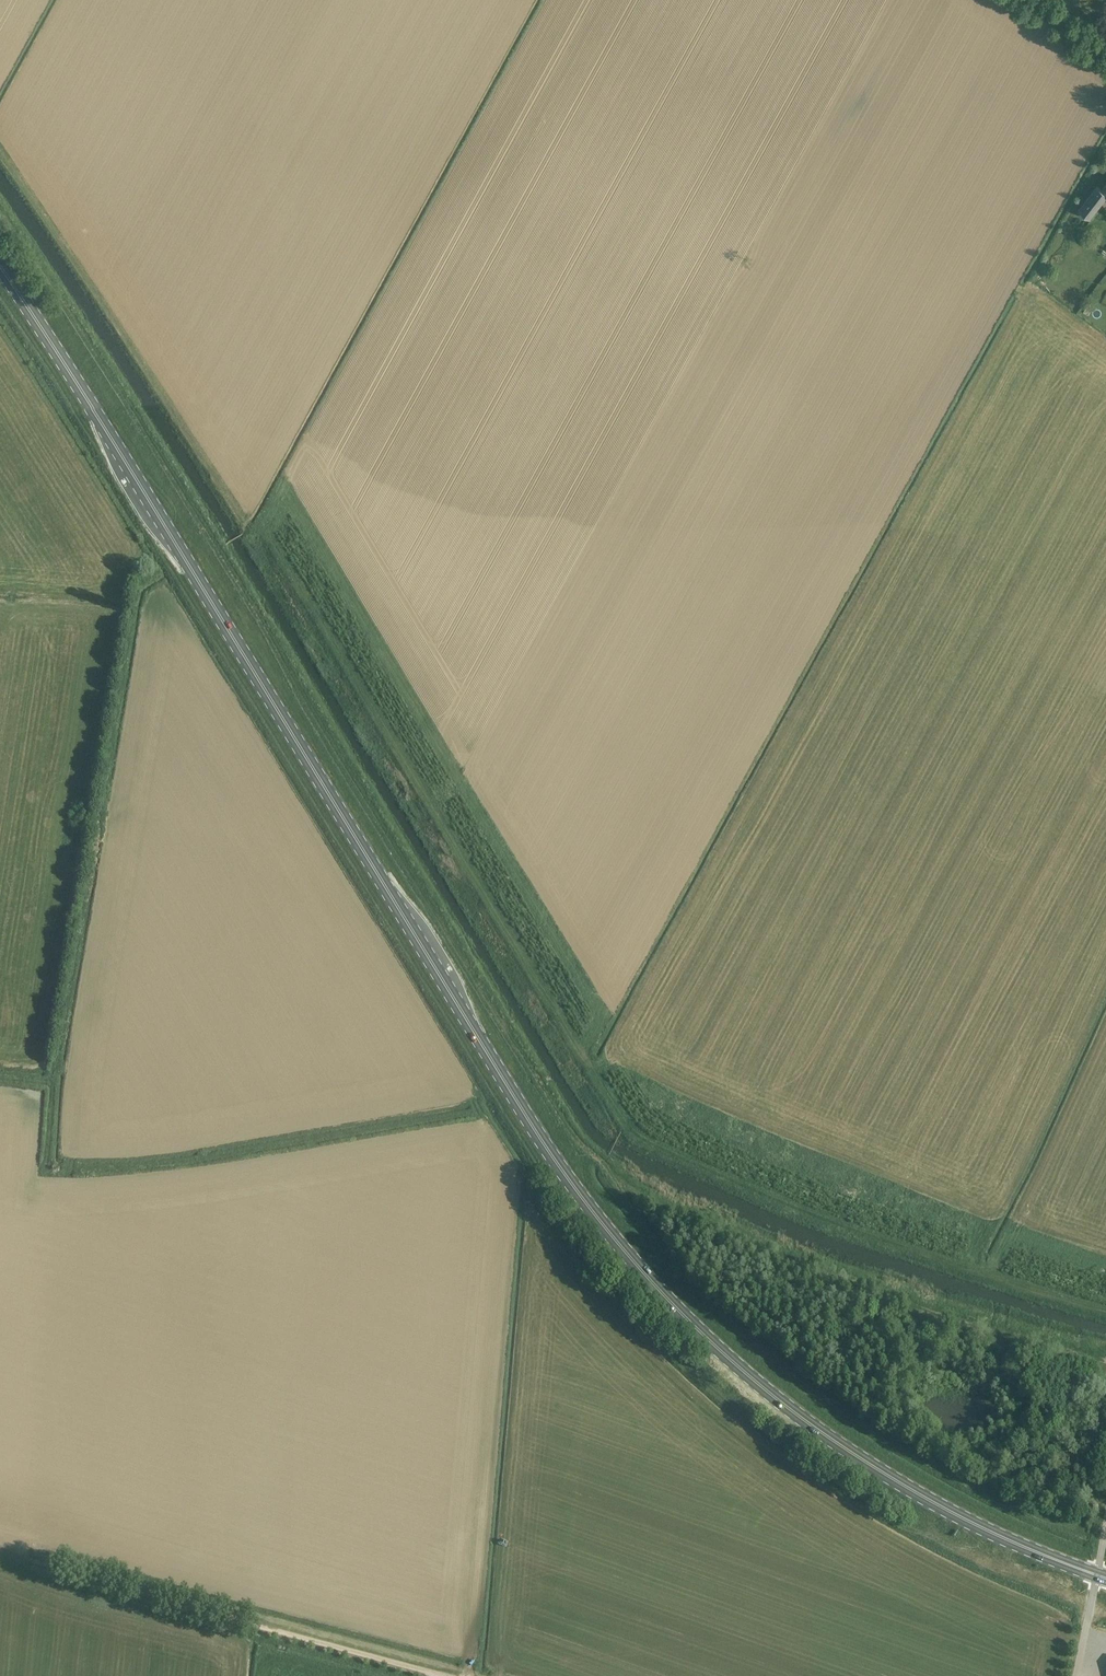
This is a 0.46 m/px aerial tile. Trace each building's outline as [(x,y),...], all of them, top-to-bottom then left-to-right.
[(1102,190),(1097,186),(1079,210),(1089,218),(1105,196),(1105,185),(1102,190)]
